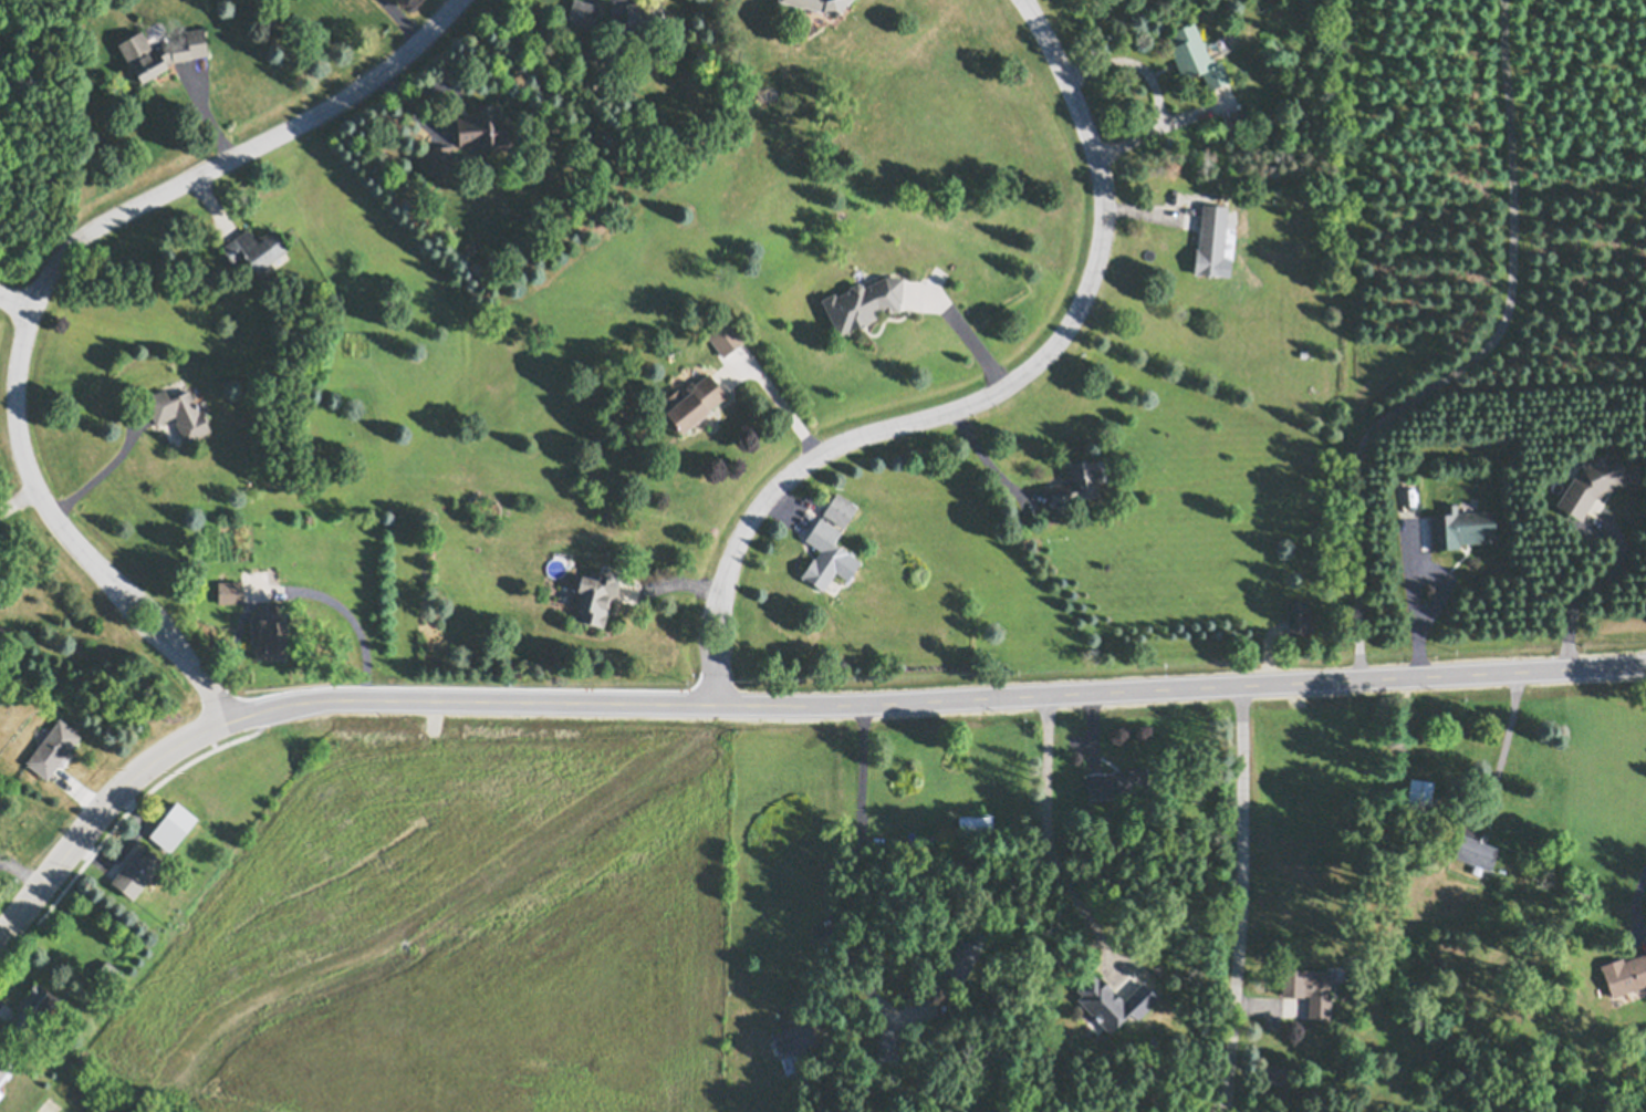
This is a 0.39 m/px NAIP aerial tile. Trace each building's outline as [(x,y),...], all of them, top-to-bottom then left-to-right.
[(567,21),(573,0),(585,0),(600,4),(593,29),(567,21)] [(634,1),(637,0),(638,6),(644,4),(644,8),(649,7),(648,0),(662,0),(663,12),(667,12),(668,24),(652,27),(653,30),(629,33),(627,18),(628,18),(627,14),(613,17),(610,0),(634,0),(634,1)] [(837,12),(783,0),(849,0),(837,12)] [(804,8),(811,18),(801,25),(794,15),(804,8)] [(1169,46),(1176,44),(1170,30),(1195,20),(1202,40),(1206,40),(1207,43),(1205,44),(1210,56),(1212,55),(1215,60),(1216,59),(1218,62),(1222,60),(1230,80),(1209,89),(1202,71),(1184,79),(1169,46)] [(117,42),(140,29),(153,49),(157,46),(157,48),(171,40),(187,38),(186,29),(204,27),(208,53),(191,55),(191,56),(174,60),(167,64),(167,65),(142,81),(132,64),(129,64),(117,42)] [(457,116),(471,116),(471,112),(475,112),(475,105),(500,103),(502,125),(511,124),(513,141),(503,142),(503,143),(478,145),(478,142),(459,144),(457,116)] [(1221,116),(1241,107),(1250,126),(1230,135),(1221,116)] [(430,146),(452,145),(455,170),(431,173),(430,146)] [(1194,272),(1196,247),(1198,247),(1202,202),(1228,205),(1221,274),(1194,272)] [(248,228),(254,238),(260,235),(261,236),(272,228),(288,249),(257,270),(244,253),(232,262),(221,247),(248,228)] [(840,334),(822,298),(834,291),(836,295),(850,289),(850,285),(858,281),(863,282),(864,285),(885,276),(903,277),(902,301),(900,301),(899,310),(894,310),(894,311),(890,311),(890,310),(886,310),(886,311),(883,311),(883,309),(878,309),(875,311),(878,316),(858,326),(858,325),(840,334)] [(665,410),(673,405),(667,396),(678,387),(685,395),(696,386),(694,383),(709,372),(716,380),(727,394),(708,409),(709,410),(683,433),(665,410)] [(156,424),(143,397),(165,387),(170,397),(189,388),(199,409),(204,408),(209,419),(207,420),(211,430),(186,443),(176,422),(177,420),(175,415),(156,424)] [(1556,503),(1573,477),(1582,472),(1584,467),(1582,463),(1590,458),(1591,460),(1605,453),(1605,451),(1614,447),(1622,464),(1625,461),(1639,463),(1638,481),(1628,481),(1596,497),(1582,519),(1556,503)] [(1050,484),(1069,481),(1069,482),(1073,481),(1070,463),(1093,459),(1093,460),(1095,460),(1096,470),(1101,469),(1102,479),(1096,480),(1100,496),(1069,500),(1071,511),(1058,513),(1055,502),(1053,503),(1050,484)] [(823,512),(837,491),(857,506),(843,527),(823,512)] [(1430,515),(1445,513),(1445,503),(1457,503),(1458,512),(1494,510),(1497,540),(1459,543),(1459,548),(1431,549),(1430,515)] [(837,543),(836,544),(845,550),(845,549),(850,551),(842,563),(841,563),(823,590),(805,578),(805,579),(801,575),(813,557),(815,558),(821,550),(804,539),(820,516),(841,530),(834,541),(837,543)] [(571,604),(575,588),(577,588),(582,574),(598,579),(600,572),(601,572),(603,567),(621,572),(618,581),(619,582),(615,600),(611,599),(607,612),(603,626),(575,619),(579,606),(571,604)] [(218,580),(242,580),(243,602),(219,602),(218,580)] [(1289,633),(1286,600),(1309,599),(1311,632),(1289,633)] [(250,619),(268,619),(268,601),(283,601),(285,657),(257,658),(256,641),(251,642),(250,619)] [(25,762),(60,718),(81,735),(46,779),(25,762)] [(1149,796),(1087,800),(1086,773),(1114,772),(1114,770),(1148,769),(1149,796)] [(1406,806),(1410,778),(1435,781),(1430,809),(1406,806)] [(149,835),(177,801),(197,819),(170,852),(149,835)] [(993,833),(960,834),(959,815),(993,813),(993,833)] [(1454,858),(1462,835),(1499,850),(1491,871),(1454,858)] [(159,867),(133,900),(111,882),(123,866),(126,869),(145,845),(162,860),(157,865),(159,867)] [(944,971),(961,939),(966,943),(967,942),(969,943),(976,932),(987,938),(980,950),(981,950),(963,983),(959,980),(955,988),(942,981),(947,973),(944,971)] [(1625,960),(1645,953),(1645,986),(1613,997),(1604,971),(1603,973),(1601,966),(1624,957),(1625,960)] [(107,959),(126,977),(113,991),(94,975),(107,959)] [(1309,1019),(1310,996),(1304,996),(1304,997),(1282,997),(1283,970),(1304,970),(1335,971),(1334,984),(1331,984),(1330,993),(1332,994),(1331,1020),(1309,1019)] [(1110,1033),(1077,1000),(1082,996),(1076,990),(1093,975),(1098,979),(1102,977),(1103,978),(1102,979),(1112,989),(1111,989),(1114,993),(1115,991),(1117,994),(1116,995),(1119,998),(1121,997),(1123,999),(1122,1000),(1124,1001),(1144,983),(1145,984),(1145,985),(1157,998),(1158,997),(1160,999),(1137,1021),(1132,1015),(1117,1028),(1117,1027),(1110,1033)] [(59,1000),(40,1026),(34,1022),(22,1038),(6,1026),(29,994),(28,993),(35,983),(59,1000)] [(935,998),(948,996),(951,1014),(938,1016),(935,998)] [(772,1033),(783,1030),(781,1021),(796,1016),(799,1023),(811,1019),(819,1043),(806,1048),(804,1066),(788,1072),(782,1058),(780,1058),(772,1033)] [(1286,1064),(1286,1085),(1263,1085),(1263,1064),(1286,1064)]
